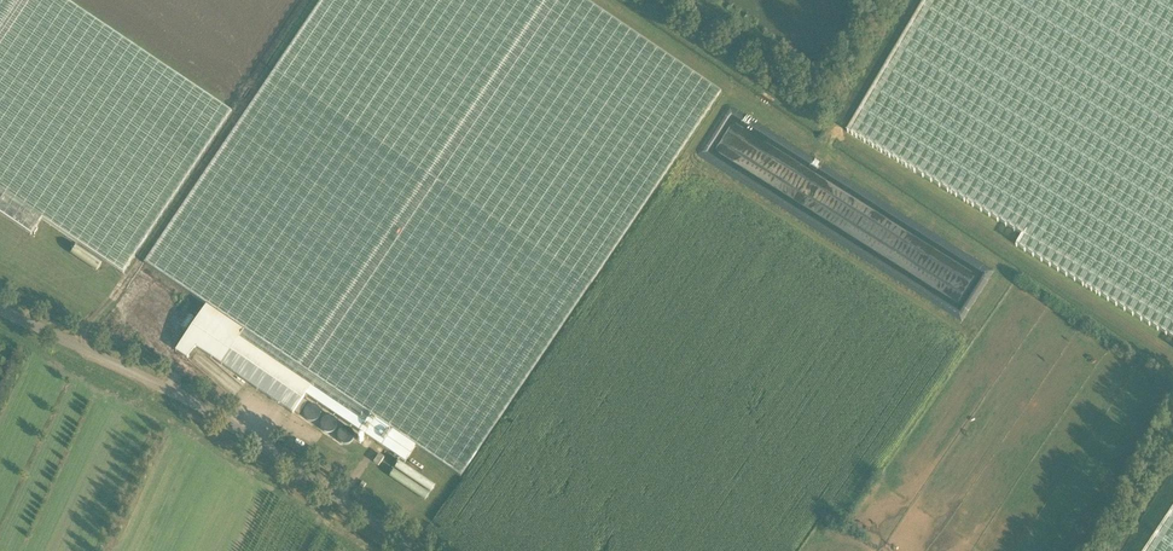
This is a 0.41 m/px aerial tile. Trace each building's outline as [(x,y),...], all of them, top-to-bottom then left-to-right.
[(31,235),(42,219),(123,274),(132,261),(231,113),(64,0),(0,0),(0,214),(31,235)] [(206,306),(176,351),(187,359),(197,348),(221,365),(293,414),(306,396),(405,463),(416,447),(461,478),(591,285),(721,92),(585,0),(323,0),(275,71),(145,264),(206,306)] [(848,132),(1023,235),(1017,246),(1172,338),(1172,0),(927,0),(848,132)] [(812,202),(808,209),(825,211),(823,218),(911,271),(912,267),(914,267),(915,262),(922,266),(931,250),(937,251),(938,245),(957,248),(727,110),(710,137),(722,139),(722,143),(736,152),(720,150),(721,143),(716,151),(760,177),(767,166),(788,178),(784,185),(783,184),(780,189),(799,200),(801,196),(813,198),(812,202)] [(91,255),(85,263),(95,270),(101,262),(91,255)] [(384,458),(379,455),(377,458),(373,463),(378,467),(384,458)] [(389,476),(424,500),(434,486),(399,462),(389,476)] [(1145,550),(1172,550),(1172,509),(1145,550)]
